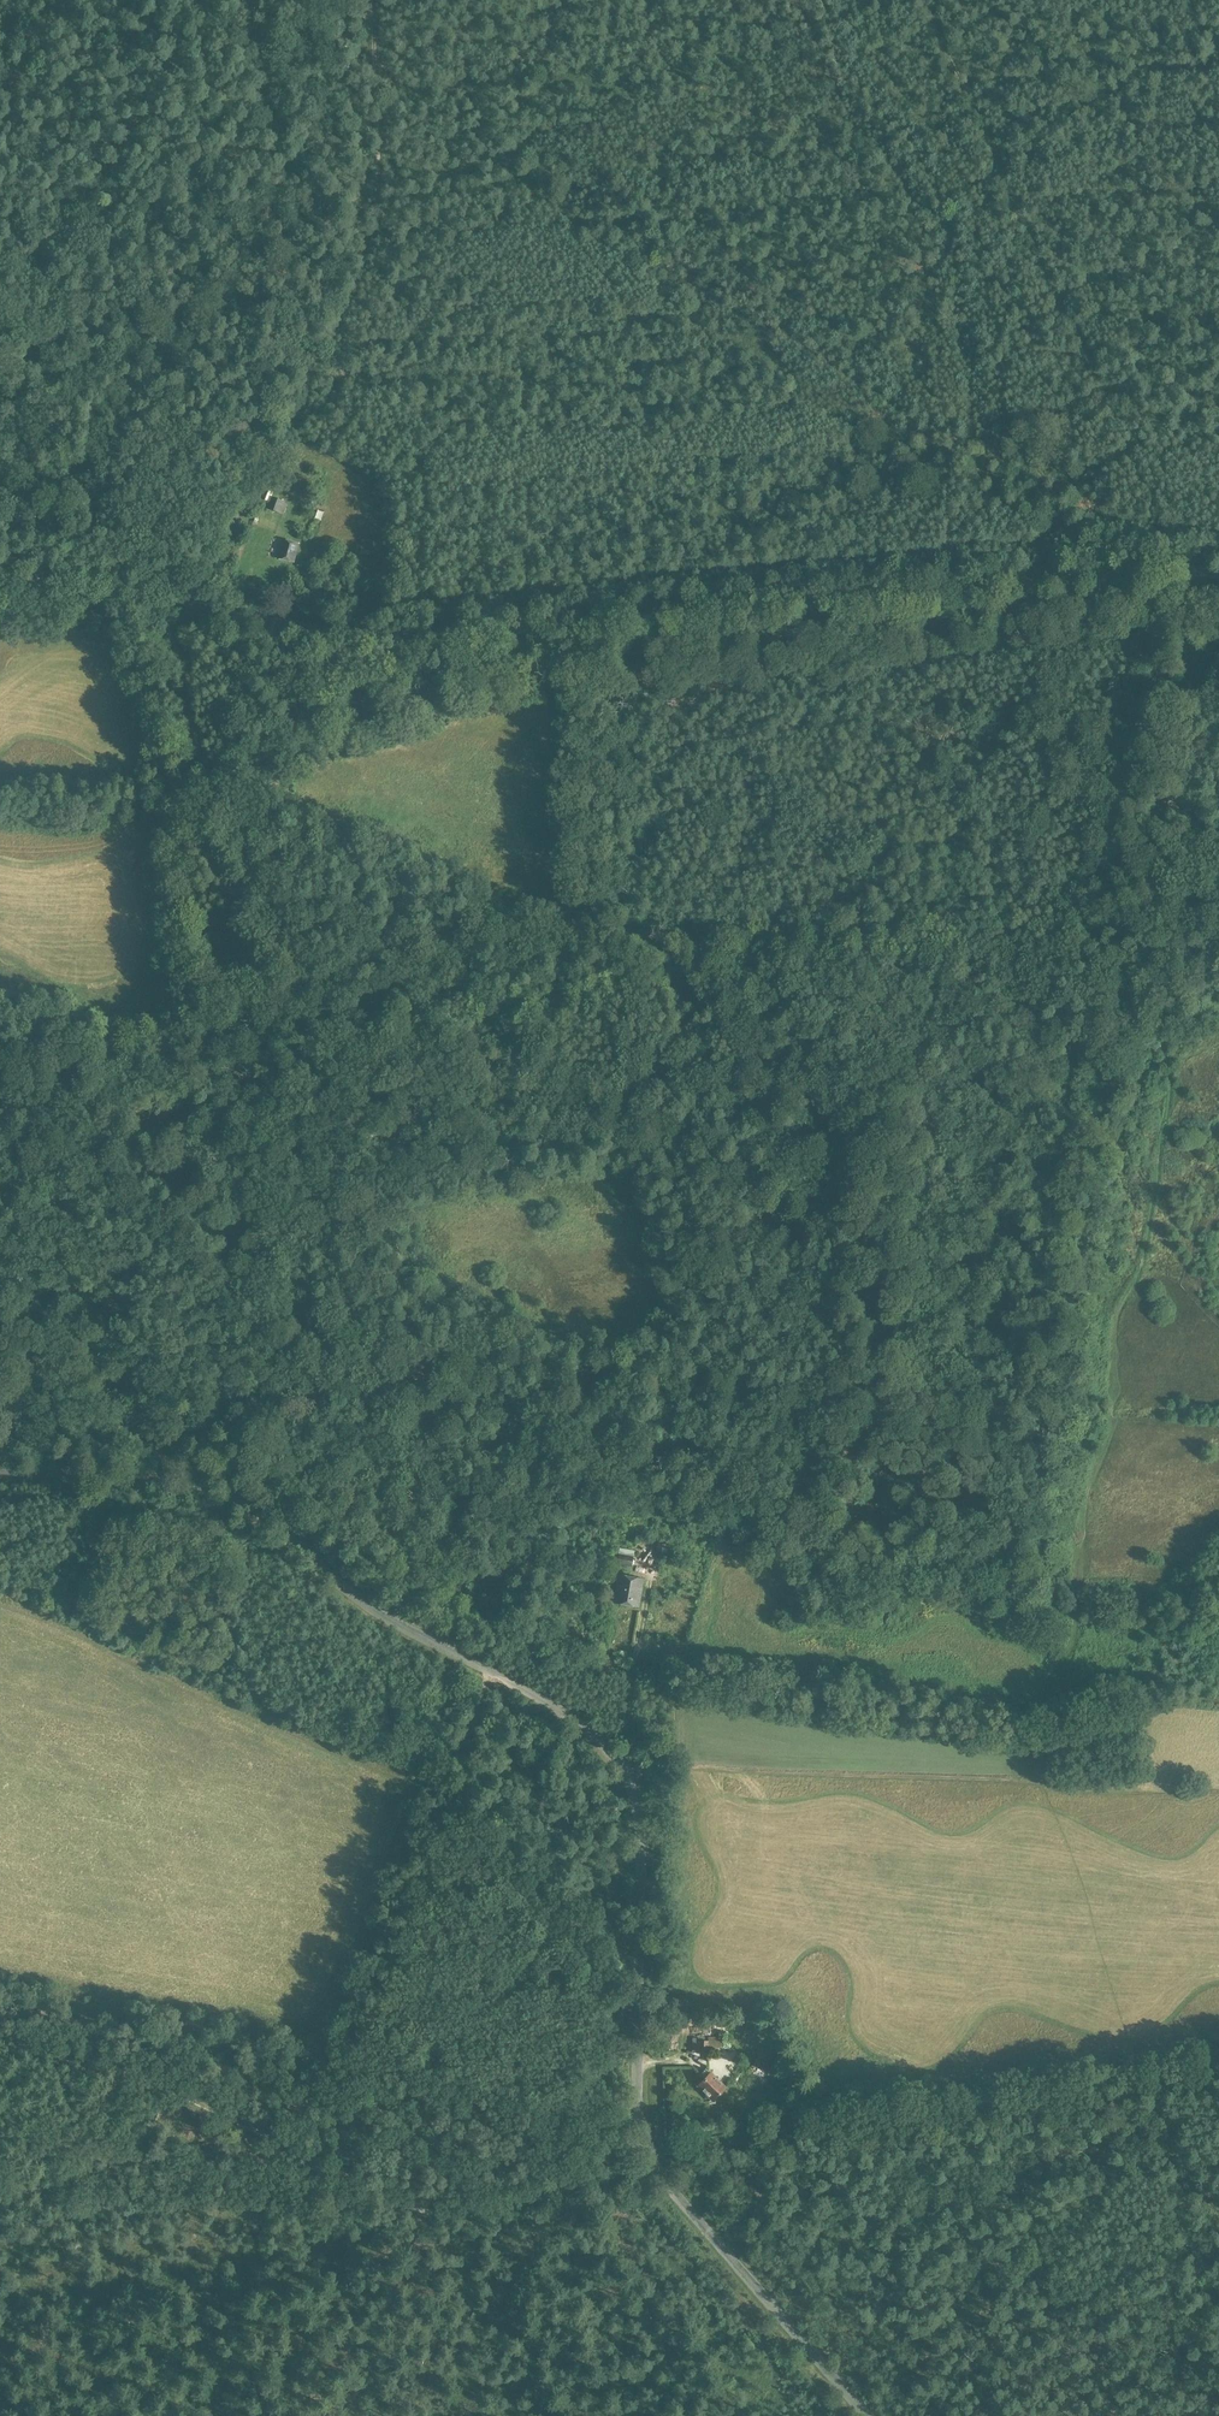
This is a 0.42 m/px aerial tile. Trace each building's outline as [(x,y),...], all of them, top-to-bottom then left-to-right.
[(262,508),(278,512),(277,516),(286,519),(291,503),(284,501),(288,491),(270,486),(269,489),(268,488),(262,508)] [(278,558),(295,561),(298,544),(282,540),(278,558)] [(666,1558),(669,1545),(657,1543),(655,1556),(666,1558)] [(631,1568),(633,1556),(619,1554),(617,1566),(631,1568)] [(643,1579),(618,1576),(614,1603),(639,1606),(643,1579)] [(1171,1734),(1158,1744),(1163,1751),(1176,1740),(1171,1734)] [(709,2039),(701,2039),(701,2050),(710,2050),(709,2039)] [(757,2053),(754,2065),(769,2069),(772,2057),(757,2053)] [(710,2074),(706,2069),(700,2075),(705,2079),(698,2086),(712,2100),(725,2087),(711,2073),(710,2074)]
